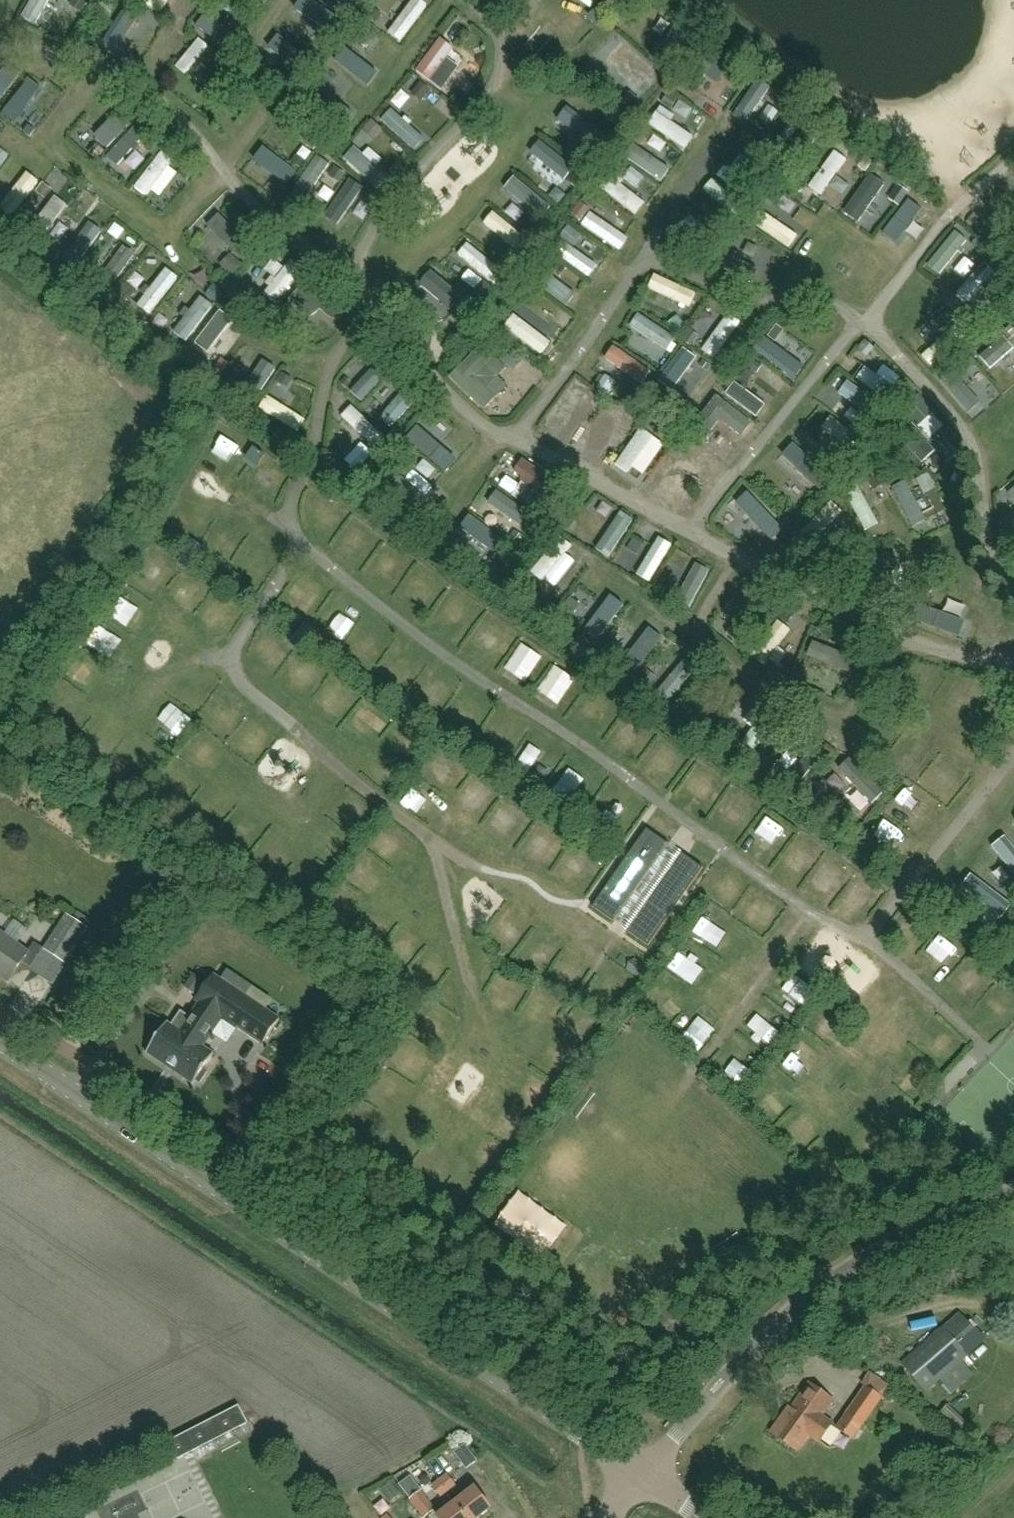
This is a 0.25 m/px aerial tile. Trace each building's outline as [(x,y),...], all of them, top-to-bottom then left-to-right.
[(90,3),(85,0),(55,0),(79,18),(90,3)] [(186,0),(144,0),(177,18),(186,0)] [(499,6),(505,10),(511,1),(509,0),(503,0),(499,6)] [(110,41),(126,49),(145,14),(129,6),(110,41)] [(601,9),(596,14),(603,22),(608,17),(601,9)] [(636,19),(658,32),(663,23),(642,10),(636,19)] [(603,22),(596,14),(591,19),(598,27),(603,22)] [(464,40),(472,26),(463,21),(454,35),(464,40)] [(269,42),(308,67),(316,55),(277,29),(269,42)] [(441,35),(417,67),(431,78),(456,46),(441,35)] [(202,39),(179,67),(190,75),(212,47),(202,39)] [(369,83),(377,74),(348,51),(340,61),(369,83)] [(15,69),(1,61),(0,63),(0,96),(15,69)] [(411,95),(422,104),(434,90),(423,81),(411,95)] [(340,82),(326,98),(336,106),(350,91),(340,82)] [(751,123),(771,93),(757,84),(737,114),(751,123)] [(673,121),(677,114),(662,104),(649,124),(689,150),(697,137),(673,121)] [(418,151),(429,140),(393,108),(383,118),(418,151)] [(95,141),(106,152),(133,125),(122,114),(95,141)] [(643,128),(635,138),(647,147),(655,137),(643,128)] [(350,152),(357,140),(345,134),(339,146),(350,152)] [(128,159),(139,144),(129,136),(118,152),(128,159)] [(530,150),(563,181),(574,169),(541,138),(530,150)] [(657,140),(646,152),(635,141),(625,151),(663,186),(683,165),(657,140)] [(298,173),(265,149),(255,162),(288,187),(298,173)] [(827,198),(850,161),(834,151),(812,189),(827,198)] [(160,155),(150,174),(161,179),(170,160),(160,155)] [(10,172),(0,162),(0,182),(10,172)] [(15,193),(29,202),(48,175),(35,166),(15,193)] [(325,218),(351,179),(332,166),(306,205),(325,218)] [(540,220),(552,212),(522,174),(510,182),(540,220)] [(614,179),(605,191),(646,219),(655,207),(614,179)] [(881,192),(869,214),(880,220),(893,198),(881,192)] [(42,215),(54,227),(72,208),(59,196),(42,215)] [(793,225),(803,212),(781,196),(771,209),(793,225)] [(610,223),(619,212),(600,198),(582,221),(622,252),(632,239),(610,223)] [(879,243),(892,252),(917,215),(904,206),(879,243)] [(230,221),(217,227),(224,240),(236,234),(230,221)] [(461,241),(454,250),(477,269),(484,261),(461,241)] [(277,243),(247,283),(263,294),(293,255),(277,243)] [(566,244),(559,255),(601,283),(608,272),(566,244)] [(126,246),(111,267),(125,277),(140,256),(126,246)] [(454,251),(444,262),(472,287),(482,277),(454,251)] [(265,294),(279,306),(307,272),(293,260),(265,294)] [(155,284),(164,271),(155,264),(146,277),(155,284)] [(574,307),(581,298),(543,270),(537,279),(574,307)] [(341,309),(306,279),(288,301),(309,317),(320,310),(332,320),(341,309)] [(541,301),(523,329),(547,345),(565,316),(541,301)] [(712,343),(730,320),(719,311),(708,326),(697,318),(690,326),(712,343)] [(207,357),(236,322),(223,312),(195,347),(207,357)] [(673,350),(681,336),(638,313),(630,328),(673,350)] [(615,343),(604,356),(619,369),(630,356),(615,343)] [(495,357),(482,345),(450,378),(484,411),(496,398),(476,378),(495,357)] [(689,396),(702,372),(677,359),(664,382),(689,396)] [(858,378),(874,388),(882,375),(865,365),(858,378)] [(941,376),(972,413),(984,403),(953,366),(941,376)] [(610,409),(579,387),(553,422),(568,433),(583,413),(599,425),(610,409)] [(744,389),(736,398),(760,417),(767,407),(744,389)] [(753,424),(717,396),(697,422),(712,433),(721,421),(742,438),(753,424)] [(914,399),(903,416),(920,426),(930,409),(914,399)] [(623,427),(634,430),(638,416),(627,413),(623,427)] [(668,449),(687,432),(677,420),(657,438),(668,449)] [(455,466),(463,455),(424,426),(416,437),(455,466)] [(631,474),(657,437),(641,427),(616,464),(631,474)] [(341,461),(360,444),(351,434),(332,451),(341,461)] [(795,445),(784,456),(797,468),(796,469),(820,492),(832,479),(795,445)] [(247,456),(253,461),(259,452),(253,448),(247,456)] [(259,452),(253,461),(259,465),(265,456),(259,452)] [(536,489),(548,474),(523,455),(511,471),(536,489)] [(429,478),(437,467),(427,458),(418,469),(429,478)] [(775,464),(766,474),(785,490),(794,481),(775,464)] [(388,479),(403,493),(410,485),(395,472),(388,479)] [(494,483),(486,494),(522,523),(531,512),(494,483)] [(863,524),(873,520),(857,486),(847,490),(863,524)] [(749,493),(738,504),(750,517),(749,518),(772,541),(784,530),(749,493)] [(607,554),(626,524),(611,515),(597,538),(585,530),(580,537),(607,554)] [(501,550),(508,535),(468,517),(461,532),(501,550)] [(669,536),(644,567),(654,574),(678,543),(669,536)] [(549,580),(575,548),(563,538),(537,571),(549,580)] [(193,556),(199,547),(192,542),(186,551),(193,556)] [(205,551),(199,547),(193,556),(199,560),(205,551)] [(180,560),(187,564),(193,556),(186,551),(180,560)] [(199,560),(193,556),(187,564),(193,569),(199,560)] [(678,603),(693,610),(710,568),(696,562),(678,603)] [(591,594),(581,602),(599,624),(609,616),(591,594)] [(133,629),(144,608),(122,597),(111,619),(133,629)] [(935,611),(919,605),(913,620),(960,638),(966,622),(935,610),(935,611)] [(304,623),(298,631),(305,636),(311,627),(304,623)] [(330,635),(344,644),(352,632),(338,623),(330,635)] [(311,627),(305,636),(311,641),(317,632),(311,627)] [(622,644),(646,658),(656,642),(632,627),(622,644)] [(292,640),(298,645),(305,636),(298,631),(292,640)] [(86,648),(111,662),(119,647),(95,633),(86,648)] [(311,641),(305,636),(298,645),(305,650),(311,641)] [(358,658),(365,641),(353,637),(347,653),(358,658)] [(509,671),(522,679),(535,659),(521,651),(509,671)] [(750,715),(735,733),(755,750),(770,732),(750,715)] [(857,766),(846,773),(855,785),(865,778),(857,766)] [(563,779),(580,787),(585,776),(568,769),(563,779)] [(410,782),(399,799),(420,812),(431,795),(410,782)] [(859,809),(869,801),(857,785),(846,793),(859,809)] [(931,794),(945,804),(951,795),(937,785),(931,794)] [(900,793),(869,823),(882,836),(913,807),(900,793)] [(602,806),(619,816),(625,805),(608,796),(602,806)] [(614,922),(642,883),(656,863),(669,844),(647,829),(635,847),(620,867),(592,907),(614,922)] [(678,859),(627,931),(649,947),(704,868),(682,853),(678,859)] [(1000,865),(996,872),(998,873),(988,893),(1013,907),(1013,873),(1000,865)] [(67,965),(89,930),(67,915),(44,950),(67,965)] [(928,924),(907,932),(915,952),(935,944),(928,924)] [(496,932),(491,940),(509,952),(515,944),(496,932)] [(9,982),(13,976),(24,983),(32,971),(40,960),(29,953),(0,933),(0,976),(9,982)] [(959,948),(939,969),(952,981),(972,960),(959,948)] [(681,949),(672,964),(690,974),(699,959),(681,949)] [(281,1020),(266,1010),(246,996),(215,976),(197,1002),(201,1004),(191,1018),(182,1012),(172,1026),(170,1025),(170,1024),(169,1023),(148,1054),(149,1055),(194,1085),(195,1086),(197,1082),(201,1085),(209,1073),(205,1070),(215,1055),(214,1054),(214,1055),(205,1048),(224,1020),(264,1047),(281,1020)] [(627,981),(617,995),(626,1001),(635,987),(627,981)] [(783,1061),(801,1074),(812,1059),(794,1046),(783,1061)] [(740,1063),(726,1079),(743,1092),(756,1077),(740,1063)] [(497,1122),(505,1132),(517,1123),(509,1113),(497,1122)] [(969,1356),(944,1326),(901,1363),(926,1393),(969,1356)] [(823,1416),(834,1400),(810,1383),(787,1415),(784,1413),(771,1432),(798,1451),(809,1434),(820,1441),(833,1423),(823,1416)] [(843,1431),(848,1435),(856,1434),(863,1425),(882,1399),(866,1387),(847,1413),(847,1414),(840,1423),(843,1431)] [(239,1407),(168,1443),(178,1461),(249,1425),(239,1407)] [(454,1453),(466,1470),(478,1462),(466,1445),(454,1453)] [(440,1481),(448,1491),(456,1485),(448,1475),(440,1481)] [(440,1481),(433,1486),(441,1497),(448,1491),(440,1481)] [(469,1517),(479,1517),(492,1509),(476,1488),(457,1502),(469,1517)] [(435,1511),(421,1491),(409,1500),(422,1517),(426,1517),(435,1511)] [(457,1502),(438,1517),(439,1517),(469,1517),(457,1502)]
